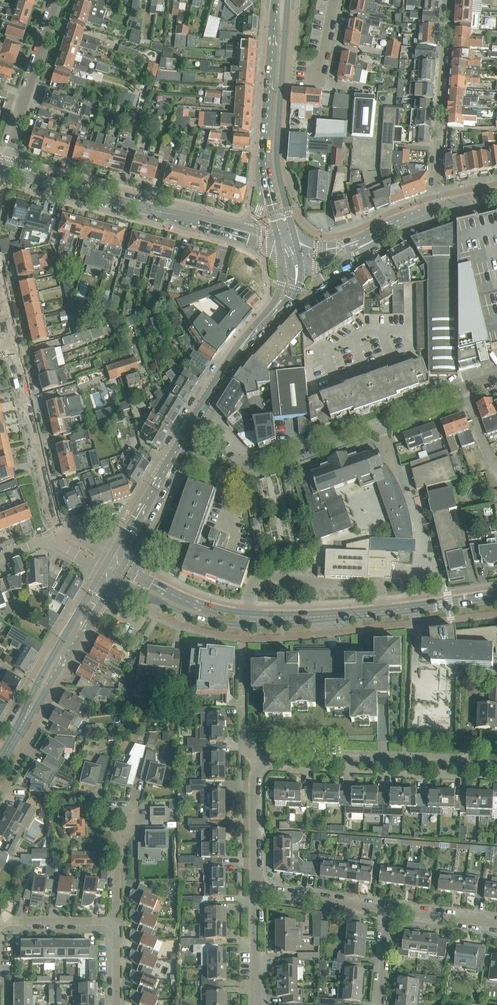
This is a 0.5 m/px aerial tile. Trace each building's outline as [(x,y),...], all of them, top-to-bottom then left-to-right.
[(98,3),(90,0),(82,0),(81,3),(75,1),(73,7),(74,8),(73,11),(103,21),(106,10),(103,10),(104,8),(98,6),(98,3)] [(224,2),(238,17),(244,11),(245,12),(253,5),(249,1),(249,0),(227,0),(224,2)] [(353,0),(351,13),(358,14),(358,18),(374,22),(383,23),(384,18),(375,16),(377,5),(373,4),(353,0)] [(473,1),(461,0),(457,0),(456,12),(472,13),(473,1)] [(488,0),(482,0),(482,5),(490,6),(490,8),(496,8),(496,1),(488,0)] [(440,13),(440,3),(407,1),(406,10),(414,11),(415,7),(424,8),(424,12),(440,13)] [(32,8),(33,7),(17,2),(16,7),(0,3),(0,9),(29,18),(32,8)] [(0,9),(0,15),(12,19),(10,23),(17,25),(26,28),(29,18),(0,9)] [(108,23),(103,21),(73,11),(73,14),(71,13),(69,20),(70,20),(70,21),(86,26),(87,22),(106,28),(108,23)] [(480,31),(481,14),(472,13),(456,12),(455,24),(461,25),(460,30),(464,30),(470,30),(471,30),(480,31)] [(439,25),(439,15),(410,13),(410,19),(419,20),(419,23),(439,25)] [(136,18),(132,30),(141,33),(143,20),(136,18)] [(258,19),(248,18),(244,18),(243,34),(257,35),(258,19)] [(373,27),(374,22),(358,18),(357,22),(349,21),(347,33),(369,37),(371,27),(373,27)] [(209,19),(203,38),(215,38),(219,22),(209,19)] [(16,27),(0,22),(0,30),(6,31),(5,36),(12,38),(22,41),(26,30),(16,27)] [(438,37),(439,27),(429,26),(413,25),(413,30),(420,31),(419,36),(438,37)] [(84,31),(78,29),(69,26),(68,28),(67,27),(65,34),(66,35),(66,36),(97,46),(99,47),(101,41),(83,35),(84,31)] [(177,26),(176,35),(188,36),(189,28),(177,26)] [(470,30),(464,30),(460,30),(454,29),(454,41),(485,43),(486,37),(470,36),(471,30),(470,30)] [(139,45),(141,33),(132,30),(129,42),(139,45)] [(241,33),(230,32),(220,31),(219,39),(230,40),(230,39),(240,40),(241,33)] [(375,38),(369,37),(347,33),(345,46),(359,48),(363,45),(373,47),(375,38)] [(187,49),(188,36),(176,35),(175,48),(187,49)] [(95,53),(97,46),(66,36),(65,38),(64,37),(61,44),(63,44),(62,46),(78,51),(79,48),(95,53)] [(188,36),(187,49),(196,50),(197,37),(188,36)] [(437,47),(438,37),(419,36),(419,40),(415,40),(414,45),(437,47)] [(140,45),(150,48),(152,42),(141,39),(140,45)] [(21,45),(5,40),(4,44),(0,43),(0,49),(18,55),(21,45)] [(401,44),(389,41),(386,57),(398,60),(401,44)] [(489,49),(489,46),(485,45),(485,43),(454,41),(453,50),(469,51),(470,48),(489,49)] [(225,46),(225,52),(255,54),(256,44),(233,42),(233,46),(225,46)] [(162,52),(163,46),(163,45),(152,43),(151,50),(162,52)] [(76,57),(77,54),(78,51),(62,46),(62,49),(60,48),(58,55),(59,55),(59,58),(88,67),(98,71),(100,65),(76,57)] [(118,53),(137,59),(139,52),(120,46),(118,53)] [(436,63),(437,49),(427,48),(402,46),(401,52),(408,52),(409,51),(416,51),(416,54),(414,54),(413,59),(423,60),(423,62),(436,63)] [(18,55),(0,49),(0,55),(0,56),(0,57),(0,60),(15,64),(18,55)] [(255,54),(225,52),(215,51),(215,57),(239,59),(238,63),(238,64),(255,65),(255,54)] [(475,54),(463,53),(453,52),(452,61),(481,63),(482,59),(475,58),(475,54)] [(343,54),(341,66),(356,69),(358,56),(343,54)] [(88,67),(59,58),(58,60),(57,60),(54,66),(56,67),(55,68),(71,73),(73,69),(84,73),(85,72),(107,79),(109,74),(98,71),(88,67)] [(385,58),(384,65),(397,68),(399,61),(385,58)] [(201,61),(200,72),(209,73),(209,69),(210,69),(211,62),(201,61)] [(435,74),(436,63),(423,62),(415,61),(415,72),(419,73),(435,74)] [(481,67),(481,63),(452,61),(451,70),(468,71),(481,73),(481,67)] [(146,74),(156,78),(159,66),(149,63),(146,74)] [(13,68),(4,65),(0,64),(0,81),(6,82),(7,79),(10,80),(13,68)] [(254,76),(254,66),(255,65),(238,64),(238,65),(238,69),(225,68),(225,70),(210,69),(209,69),(209,73),(224,74),(254,76)] [(377,67),(372,67),(364,65),(363,71),(376,73),(377,67)] [(353,82),(356,69),(341,66),(338,79),(353,82)] [(480,77),(481,73),(468,71),(451,70),(451,79),(480,81),(480,77)] [(86,80),(64,74),(55,71),(54,73),(53,72),(51,79),(52,79),(51,82),(55,83),(53,87),(66,91),(69,82),(82,86),(83,82),(85,83),(86,80)] [(401,80),(401,71),(399,71),(398,85),(399,85),(403,85),(407,85),(407,81),(401,80)] [(434,85),(435,74),(419,73),(415,72),(412,72),(412,83),(424,84),(434,85)] [(253,87),(254,76),(224,74),(224,79),(237,80),(237,85),(253,87)] [(150,76),(147,85),(153,86),(156,78),(150,76)] [(480,85),(480,81),(451,79),(450,90),(466,91),(466,89),(467,84),(480,85)] [(433,99),(434,87),(424,86),(416,86),(415,98),(423,98),(433,99)] [(108,87),(103,103),(107,104),(112,88),(108,87)] [(252,100),(253,91),(236,89),(236,93),(206,91),(206,97),(222,99),(252,100)] [(305,119),(308,91),(293,90),(291,109),(300,110),(299,118),(305,119)] [(473,92),(466,91),(450,90),(449,99),(478,101),(479,97),(472,97),(473,92)] [(322,102),(323,92),(308,91),(305,119),(312,119),(313,106),(314,106),(314,107),(319,108),(319,107),(321,107),(322,102)] [(47,92),(43,105),(69,113),(80,116),(85,97),(74,94),(72,100),(47,92)] [(350,96),(349,96),(336,94),(333,108),(349,109),(350,96)] [(251,112),(252,100),(222,99),(222,104),(235,105),(235,111),(251,112)] [(487,102),(478,101),(449,99),(449,108),(465,109),(470,109),(471,105),(487,106),(487,102)] [(354,101),(353,117),(349,117),(348,122),(347,136),(354,136),(366,137),(373,137),(378,103),(354,101)] [(432,112),(433,103),(416,102),(415,107),(409,106),(409,105),(397,105),(397,110),(403,110),(413,111),(432,112)] [(158,117),(164,119),(168,106),(162,105),(158,117)] [(380,170),(392,171),(396,106),(386,106),(385,108),(383,138),(380,170)] [(470,114),(470,109),(465,109),(449,108),(448,117),(477,119),(477,118),(482,118),(482,115),(470,114)] [(175,116),(183,117),(184,110),(177,109),(175,116)] [(51,115),(49,113),(40,110),(38,116),(50,119),(51,115)] [(250,123),(251,113),(251,112),(235,111),(234,115),(206,113),(205,119),(250,123)] [(431,129),(432,112),(413,111),(411,127),(431,129)] [(190,118),(183,118),(174,117),(172,126),(182,128),(190,130),(190,118)] [(477,123),(477,119),(448,117),(447,126),(464,127),(464,122),(477,123)] [(76,130),(78,124),(78,121),(68,118),(66,123),(70,124),(69,128),(76,130)] [(249,133),(250,123),(205,119),(204,127),(220,128),(220,127),(233,128),(233,132),(249,133)] [(347,138),(347,136),(348,122),(316,120),(315,139),(343,138),(347,138)] [(43,123),(36,121),(34,130),(29,148),(34,150),(34,152),(40,153),(41,152),(46,133),(40,132),(43,123)] [(84,164),(89,145),(84,143),(85,136),(78,134),(80,125),(78,124),(76,130),(73,142),(77,143),(73,160),(78,161),(77,163),(84,164)] [(430,146),(431,129),(411,127),(409,127),(409,133),(413,133),(413,145),(430,146)] [(249,136),(239,135),(210,132),(208,140),(212,140),(227,141),(226,146),(233,147),(233,146),(248,147),(249,136)] [(53,155),(58,137),(46,133),(41,152),(53,155)] [(98,133),(95,146),(89,145),(84,164),(90,166),(91,165),(97,166),(102,148),(101,148),(104,135),(98,133)] [(493,170),(490,150),(489,142),(488,140),(487,133),(482,133),(484,146),(476,147),(477,154),(480,172),(481,172),(481,174),(488,173),(488,171),(493,170)] [(289,134),(287,161),(307,162),(309,136),(289,134)] [(61,157),(66,158),(72,138),(65,136),(65,138),(58,137),(53,155),(55,155),(54,157),(60,159),(61,157)] [(107,136),(103,148),(102,148),(97,166),(104,168),(103,170),(110,171),(113,159),(117,143),(118,143),(118,140),(113,138),(113,137),(107,136)] [(342,152),(343,144),(353,143),(354,136),(347,136),(347,138),(343,138),(315,139),(309,139),(308,152),(309,152),(333,154),(333,151),(342,152)] [(123,144),(118,143),(117,143),(113,159),(110,171),(116,173),(117,171),(122,173),(127,155),(131,156),(133,148),(134,142),(128,141),(126,141),(124,142),(123,144)] [(468,174),(465,158),(465,155),(458,156),(456,143),(451,144),(452,150),(454,163),(456,176),(459,175),(459,176),(461,176),(461,177),(467,176),(467,175),(468,175),(468,174)] [(164,157),(167,147),(167,145),(162,144),(159,155),(164,157)] [(167,147),(164,157),(163,161),(162,164),(160,174),(165,175),(163,184),(165,184),(165,185),(169,186),(170,185),(173,186),(181,155),(176,154),(172,168),(168,167),(171,156),(170,155),(171,148),(167,147)] [(480,172),(477,154),(476,147),(464,149),(465,155),(465,158),(468,174),(473,173),(474,174),(478,174),(479,173),(479,172),(480,172)] [(149,152),(143,151),(133,148),(131,156),(135,157),(130,175),(135,176),(135,178),(141,179),(147,159),(149,152)] [(183,149),(181,155),(173,186),(176,187),(177,188),(180,189),(182,188),(184,189),(188,172),(183,171),(189,150),(183,149)] [(216,156),(223,157),(224,151),(218,149),(216,156)] [(444,166),(445,170),(444,174),(445,178),(447,179),(456,178),(456,176),(454,163),(452,150),(445,151),(444,166)] [(188,172),(184,189),(186,189),(187,191),(190,192),(191,191),(194,192),(201,168),(204,155),(205,152),(200,151),(197,159),(194,173),(188,172)] [(341,167),(342,152),(333,151),(333,154),(332,167),(341,167)] [(406,199),(427,192),(428,166),(410,165),(404,165),(404,153),(394,153),(393,165),(400,184),(406,199)] [(154,181),(158,163),(162,164),(163,161),(164,157),(159,155),(154,154),(152,160),(147,159),(141,179),(148,181),(148,180),(154,181)] [(201,168),(194,192),(198,193),(198,194),(202,195),(203,194),(204,194),(209,176),(205,175),(206,169),(209,158),(208,156),(204,155),(201,168)] [(213,170),(206,195),(218,198),(223,181),(225,173),(213,170)] [(372,200),(376,210),(390,205),(391,188),(392,171),(380,170),(383,184),(372,188),(374,192),(373,193),(375,199),(372,200)] [(218,198),(230,201),(236,179),(237,176),(229,174),(225,173),(223,181),(218,198)] [(326,202),(328,177),(326,176),(312,175),(310,201),(326,202)] [(230,201),(242,204),(246,187),(247,179),(237,176),(236,179),(230,201)] [(406,199),(400,184),(394,187),(391,188),(390,205),(406,199)] [(365,191),(367,190),(366,185),(358,186),(359,192),(358,192),(359,199),(353,200),(356,216),(365,214),(370,213),(365,191)] [(352,218),(349,208),(348,201),(351,201),(349,195),(338,198),(339,202),(331,204),(335,221),(352,218)] [(29,213),(30,207),(31,206),(30,206),(30,207),(17,204),(18,203),(17,203),(15,209),(14,209),(14,212),(9,211),(7,220),(20,223),(19,227),(24,228),(28,213),(29,213)] [(43,210),(30,207),(29,213),(28,213),(24,228),(47,234),(51,219),(41,216),(43,210)] [(56,257),(62,259),(64,251),(73,218),(69,217),(68,216),(65,215),(64,216),(63,215),(61,221),(55,220),(52,232),(62,235),(59,249),(56,257)] [(496,215),(496,216),(489,217),(488,217),(488,218),(481,219),(480,220),(480,219),(479,219),(476,219),(477,220),(476,220),(476,221),(461,225),(461,224),(460,224),(460,223),(457,224),(458,224),(458,225),(458,251),(460,369),(460,373),(482,367),(490,365),(487,349),(491,348),(492,350),(494,349),(495,348),(496,347),(496,215)] [(79,239),(84,221),(81,220),(81,219),(78,218),(76,219),(73,218),(64,251),(70,252),(74,238),(79,239)] [(94,223),(91,223),(90,221),(87,221),(86,221),(84,221),(79,239),(84,240),(80,255),(81,255),(79,261),(85,262),(86,256),(94,223)] [(106,227),(103,226),(102,225),(99,224),(98,224),(94,223),(86,256),(91,258),(93,252),(95,243),(99,244),(101,245),(106,227)] [(458,251),(458,225),(457,225),(457,226),(457,234),(443,234),(443,259),(435,259),(435,250),(434,246),(435,245),(432,236),(415,242),(416,243),(414,244),(412,241),(412,240),(411,241),(428,268),(428,282),(428,288),(428,295),(428,301),(429,307),(429,313),(429,319),(429,325),(429,331),(429,337),(429,343),(429,349),(429,377),(431,377),(431,375),(439,375),(439,376),(441,376),(441,375),(449,375),(449,376),(450,376),(450,374),(458,374),(458,376),(460,376),(460,373),(460,369),(458,251)] [(107,262),(115,229),(111,228),(111,227),(108,226),(107,227),(106,227),(101,245),(105,246),(103,254),(101,260),(107,262)] [(457,234),(457,226),(452,228),(444,230),(444,231),(443,231),(435,233),(435,234),(434,234),(426,236),(426,237),(426,236),(417,239),(417,240),(417,239),(412,241),(414,244),(416,243),(415,242),(432,236),(435,245),(434,246),(435,250),(435,259),(443,259),(443,234),(457,234)] [(119,230),(115,229),(107,262),(112,263),(116,248),(120,250),(125,231),(124,231),(123,230),(120,229),(119,230)] [(134,269),(143,236),(139,235),(138,234),(135,233),(134,234),(133,233),(128,252),(133,253),(129,267),(125,281),(131,283),(133,275),(134,269)] [(148,257),(150,257),(155,239),(151,238),(151,237),(148,236),(146,237),(143,236),(134,269),(133,275),(138,276),(144,256),(148,257)] [(155,259),(151,273),(157,275),(165,242),(161,241),(160,240),(157,239),(156,239),(155,239),(150,257),(155,259)] [(21,241),(20,241),(10,244),(12,253),(16,252),(25,250),(24,244),(20,244),(21,241)] [(176,261),(171,260),(175,244),(173,244),(173,243),(170,242),(169,243),(165,242),(157,275),(153,290),(158,292),(162,276),(164,268),(168,269),(173,271),(176,261)] [(416,260),(407,243),(388,254),(398,270),(399,272),(400,285),(404,284),(409,284),(409,269),(413,267),(411,262),(416,260)] [(200,251),(199,251),(198,249),(195,248),(193,249),(186,247),(182,263),(176,261),(173,271),(172,276),(179,277),(181,270),(187,272),(188,268),(195,269),(200,251)] [(202,251),(200,251),(195,269),(204,272),(203,275),(216,279),(218,270),(212,268),(216,255),(207,253),(207,251),(202,250),(202,251)] [(104,272),(107,262),(101,260),(103,254),(93,252),(91,258),(86,256),(85,262),(84,266),(104,272)] [(53,253),(45,255),(31,258),(30,253),(26,254),(23,254),(17,256),(13,257),(16,267),(47,261),(54,259),(53,253)] [(396,269),(388,257),(381,261),(396,285),(400,285),(399,272),(398,270),(396,271),(395,269),(396,269)] [(396,285),(381,261),(380,258),(367,266),(376,279),(381,287),(381,303),(393,296),(393,290),(404,290),(404,284),(400,285),(396,285)] [(48,266),(47,261),(16,267),(18,278),(28,275),(34,274),(33,269),(48,266)] [(368,295),(381,287),(376,279),(367,266),(355,273),(360,281),(368,295)] [(364,300),(364,294),(363,292),(361,287),(358,283),(353,274),(333,286),(335,290),(299,312),(304,326),(306,350),(355,319),(353,315),(362,309),(364,309),(364,300)] [(36,281),(29,282),(19,284),(22,296),(38,293),(36,281)] [(241,284),(234,290),(241,297),(238,300),(249,310),(252,312),(261,303),(261,302),(247,287),(245,289),(241,284)] [(193,307),(182,312),(193,328),(195,331),(203,344),(217,353),(225,343),(252,312),(249,310),(238,300),(236,298),(237,296),(232,292),(214,299),(230,313),(217,328),(193,307)] [(41,305),(38,293),(22,296),(25,308),(41,305)] [(372,300),(364,300),(364,309),(364,314),(372,314),(372,300)] [(44,316),(41,305),(25,308),(27,320),(44,316)] [(149,312),(139,315),(142,322),(151,319),(149,312)] [(306,371),(306,350),(304,326),(299,312),(297,313),(297,312),(254,359),(267,370),(269,374),(271,385),(274,418),(274,420),(298,418),(299,435),(311,431),(311,424),(308,401),(306,371)] [(142,322),(139,315),(131,318),(133,325),(142,322)] [(46,328),(44,316),(27,320),(30,331),(46,328)] [(150,319),(157,339),(165,336),(158,316),(150,319)] [(63,338),(65,347),(104,336),(102,327),(63,338)] [(49,340),(46,328),(30,331),(33,343),(49,340)] [(195,332),(190,334),(200,349),(198,353),(211,362),(217,353),(203,344),(195,332)] [(117,337),(120,345),(128,343),(126,334),(117,337)] [(202,376),(210,363),(193,353),(185,336),(180,338),(190,358),(189,359),(192,360),(191,362),(187,367),(202,376)] [(54,350),(52,350),(43,352),(33,355),(36,366),(57,361),(56,358),(54,350)] [(135,357),(105,367),(110,380),(139,371),(135,357)] [(269,374),(267,370),(254,359),(246,369),(244,373),(242,371),(235,381),(246,389),(248,399),(261,395),(258,386),(271,385),(269,374)] [(59,370),(57,361),(36,366),(39,378),(54,373),(59,370)] [(430,386),(429,379),(423,361),(389,373),(389,371),(345,387),(346,388),(312,400),(313,404),(309,405),(309,401),(308,401),(312,424),(311,416),(316,414),(320,427),(333,423),(332,420),(354,412),(355,415),(399,400),(398,397),(430,386)] [(65,374),(61,369),(59,370),(54,373),(39,378),(42,391),(67,385),(65,374)] [(190,396),(198,382),(186,375),(184,371),(178,382),(177,380),(178,379),(170,370),(165,375),(169,379),(171,381),(175,386),(175,387),(190,396)] [(125,379),(128,391),(142,388),(138,375),(125,379)] [(190,396),(175,387),(175,386),(171,381),(167,387),(169,396),(184,405),(190,396)] [(238,436),(248,448),(249,447),(259,445),(257,435),(256,431),(254,421),(248,399),(246,389),(235,381),(234,381),(217,408),(240,434),(238,436)] [(184,405),(169,396),(168,398),(167,400),(159,389),(154,393),(158,399),(154,402),(163,407),(178,416),(184,405)] [(79,396),(56,401),(46,404),(51,422),(62,419),(68,418),(70,418),(68,409),(82,406),(79,396)] [(492,399),(477,405),(487,435),(496,432),(496,413),(492,399)] [(173,425),(178,416),(163,407),(154,402),(151,400),(149,404),(153,410),(152,412),(158,416),(173,425)] [(120,412),(131,408),(129,401),(118,404),(120,412)] [(115,407),(96,413),(98,420),(117,415),(115,407)] [(168,432),(173,425),(158,416),(152,412),(147,421),(156,427),(157,425),(168,432)] [(470,430),(465,414),(464,415),(462,414),(459,415),(459,417),(452,419),(455,427),(458,435),(462,447),(475,443),(470,430)] [(70,428),(68,418),(62,419),(51,422),(54,436),(63,434),(64,436),(72,434),(70,428)] [(273,419),(254,421),(256,431),(257,435),(259,445),(259,449),(277,443),(274,420),(274,418),(273,419)] [(446,421),(441,423),(452,453),(458,451),(453,436),(458,435),(455,427),(452,419),(451,419),(450,418),(447,419),(446,421)] [(158,449),(168,432),(157,425),(156,427),(147,421),(146,424),(142,425),(147,442),(149,444),(158,449)] [(439,440),(435,425),(430,427),(429,424),(418,427),(419,430),(424,445),(439,440)] [(424,445),(419,430),(418,427),(408,430),(409,433),(404,435),(409,450),(424,445)] [(91,431),(80,434),(70,437),(71,443),(85,438),(86,442),(94,439),(91,431)] [(7,436),(0,438),(0,449),(9,447),(7,436)] [(69,443),(66,443),(56,446),(59,460),(72,457),(69,443)] [(9,447),(0,449),(0,460),(11,457),(9,447)] [(143,474),(149,465),(136,454),(138,452),(130,447),(126,452),(128,455),(125,457),(130,463),(136,466),(134,468),(143,474)] [(390,471),(387,466),(386,466),(383,467),(378,452),(368,456),(368,455),(357,459),(356,456),(348,459),(347,456),(329,462),(330,465),(322,468),(323,471),(308,476),(310,484),(303,486),(307,495),(306,496),(309,505),(308,506),(311,516),(310,517),(318,540),(352,528),(341,497),(337,499),(334,489),(359,480),(362,488),(377,483),(396,539),(413,540),(412,530),(411,521),(409,511),(406,502),(402,493),(400,487),(397,482),(394,476),(390,471)] [(78,456),(72,458),(72,457),(59,460),(62,475),(76,472),(76,471),(81,469),(78,456)] [(11,457),(0,460),(0,483),(16,477),(15,476),(13,477),(11,469),(13,469),(14,469),(13,469),(14,469),(11,457)] [(97,457),(90,459),(92,469),(100,467),(97,457)] [(137,485),(143,474),(134,468),(136,466),(130,463),(125,457),(123,460),(123,463),(128,467),(126,471),(130,480),(137,485)] [(429,457),(420,460),(410,463),(412,471),(431,464),(429,457)] [(444,460),(431,464),(412,471),(417,490),(457,479),(450,458),(444,460)] [(122,498),(131,495),(124,474),(115,477),(117,482),(122,498)] [(122,498),(117,482),(115,477),(107,480),(114,501),(122,498)] [(112,501),(109,492),(108,487),(104,488),(101,478),(95,480),(97,486),(103,505),(112,501)] [(69,487),(66,479),(60,480),(61,489),(69,487)] [(195,548),(215,490),(189,481),(169,539),(185,545),(176,570),(206,581),(208,577),(242,589),(250,564),(215,552),(214,555),(195,548)] [(69,511),(81,506),(79,501),(87,497),(82,483),(73,486),(76,493),(63,497),(69,511)] [(103,505),(97,486),(90,488),(92,493),(88,494),(93,508),(103,505)] [(452,488),(428,494),(446,569),(450,568),(451,573),(467,569),(463,551),(459,552),(450,511),(457,510),(452,488)] [(31,519),(25,504),(14,508),(20,523),(31,519)] [(20,523),(14,508),(3,512),(8,527),(20,523)] [(3,512),(0,513),(0,531),(8,527),(3,512)] [(222,534),(222,536),(212,532),(209,541),(219,545),(220,542),(225,543),(227,536),(222,534)] [(371,539),(347,545),(347,553),(327,552),(326,568),(318,568),(318,577),(326,577),(326,578),(369,580),(369,578),(392,579),(393,563),(398,564),(399,552),(370,551),(371,539)] [(496,542),(496,540),(488,541),(488,543),(470,545),(474,563),(475,562),(472,550),(479,549),(480,557),(480,558),(481,558),(481,559),(482,559),(482,564),(483,564),(483,562),(485,562),(486,564),(488,566),(490,567),(493,567),(496,566),(496,565),(496,542)] [(13,575),(4,579),(6,585),(8,592),(14,591),(21,591),(21,576),(26,573),(20,558),(12,561),(14,568),(10,570),(13,575)] [(49,558),(49,568),(49,577),(56,581),(57,579),(62,570),(49,563),(49,558)] [(27,563),(27,573),(28,586),(42,585),(42,588),(49,587),(49,586),(49,577),(49,568),(42,569),(41,562),(27,563)] [(83,582),(70,575),(67,579),(62,576),(59,581),(78,592),(83,582)] [(57,582),(56,581),(49,577),(49,586),(49,587),(49,591),(52,593),(54,590),(57,584),(56,583),(57,582)] [(78,592),(59,581),(57,584),(54,590),(73,601),(78,592)] [(49,618),(48,625),(53,627),(60,615),(49,609),(49,618)] [(42,618),(38,624),(50,631),(53,627),(48,625),(49,618),(42,618)] [(43,645),(42,645),(34,640),(12,627),(6,638),(13,641),(10,646),(21,653),(19,657),(31,665),(43,645)] [(456,631),(456,629),(430,632),(430,634),(423,635),(423,636),(422,654),(429,654),(429,657),(432,657),(432,664),(493,667),(494,647),(496,647),(496,627),(456,631)] [(114,644),(100,636),(99,637),(98,638),(96,641),(96,643),(94,645),(95,646),(102,650),(108,653),(115,657),(121,661),(125,655),(112,647),(114,644)] [(390,666),(401,666),(401,670),(402,670),(402,644),(376,644),(376,658),(346,658),(346,652),(300,652),(300,658),(279,658),(279,665),(254,665),(254,691),(255,691),(255,687),(266,687),(266,717),(274,717),(274,714),(283,714),(283,717),(292,717),(292,707),(299,707),(298,704),(308,704),(308,707),(316,707),(316,681),(327,681),(328,712),(336,712),(336,709),(345,709),(345,712),(352,712),(352,722),(360,722),(360,719),(370,719),(369,722),(378,722),(378,692),(389,692),(389,696),(390,696),(390,666)] [(91,653),(90,655),(105,663),(107,659),(119,665),(121,661),(115,657),(108,653),(102,650),(95,646),(94,647),(92,648),(90,651),(91,653)] [(234,677),(234,657),(234,651),(218,651),(218,650),(216,650),(216,651),(215,651),(215,647),(209,646),(209,651),(208,651),(208,649),(191,647),(188,675),(196,676),(196,694),(227,694),(227,677),(234,677)] [(159,667),(161,650),(154,649),(154,648),(141,647),(139,670),(153,671),(153,666),(159,667)] [(178,673),(180,651),(167,650),(161,650),(159,667),(166,667),(166,672),(178,673)] [(26,674),(31,665),(19,657),(16,661),(6,654),(2,660),(26,674)] [(82,664),(91,669),(96,672),(98,668),(105,673),(107,670),(108,667),(107,666),(87,655),(82,664)] [(76,687),(84,687),(99,688),(100,686),(94,685),(94,684),(90,682),(92,679),(103,685),(106,680),(110,682),(111,679),(102,675),(101,677),(81,666),(76,675),(81,678),(76,687)] [(22,680),(0,667),(0,676),(4,678),(2,682),(16,690),(22,680)] [(136,690),(135,684),(135,681),(134,682),(128,678),(124,685),(119,683),(118,689),(136,690)] [(490,706),(479,705),(478,728),(496,729),(496,679),(492,679),(491,688),(490,688),(490,706)] [(15,692),(6,687),(0,684),(0,698),(8,703),(15,692)] [(115,689),(101,688),(99,688),(84,687),(80,694),(93,702),(97,695),(111,699),(111,698),(113,698),(115,689)] [(59,704),(68,709),(77,714),(85,700),(79,696),(78,699),(66,692),(59,704)] [(150,699),(141,700),(142,710),(151,709),(150,699)] [(54,723),(49,731),(57,735),(69,736),(76,737),(78,733),(71,731),(70,732),(67,730),(70,724),(73,726),(78,717),(70,712),(68,715),(57,708),(50,720),(54,723)] [(224,727),(224,714),(209,714),(205,714),(205,708),(193,708),(193,714),(201,714),(201,727),(224,727)] [(224,742),(224,727),(201,727),(201,728),(200,728),(200,739),(192,739),(192,747),(193,747),(205,747),(205,745),(212,745),(212,742),(224,742)] [(57,737),(56,737),(55,737),(56,737),(54,740),(48,737),(44,742),(46,743),(41,752),(47,755),(44,761),(59,770),(65,760),(64,760),(59,757),(64,749),(73,749),(73,750),(74,739),(57,737)] [(134,783),(140,758),(143,759),(145,747),(135,744),(129,755),(131,756),(131,757),(125,767),(116,765),(111,783),(126,786),(127,781),(134,783)] [(205,752),(205,747),(193,747),(193,753),(201,753),(201,766),(202,766),(202,767),(224,766),(224,752),(205,752)] [(155,754),(156,753),(147,751),(141,776),(148,777),(146,783),(160,786),(165,768),(156,766),(155,754)] [(103,783),(109,758),(100,756),(100,757),(94,767),(85,765),(81,783),(95,786),(96,781),(103,783)] [(59,770),(44,761),(41,766),(35,763),(30,772),(28,771),(24,778),(25,778),(26,776),(32,780),(31,782),(31,784),(30,786),(31,788),(30,790),(30,791),(46,792),(47,792),(43,791),(44,785),(49,776),(54,778),(53,779),(54,779),(59,770)] [(224,781),(224,766),(202,767),(202,780),(202,781),(206,781),(224,781)] [(288,803),(289,785),(276,784),(275,802),(285,803),(288,803)] [(302,785),(289,785),(288,803),(288,807),(301,808),(301,804),(307,804),(308,790),(302,790),(302,785)] [(206,791),(206,786),(193,786),(186,786),(186,794),(191,793),(193,792),(200,792),(200,805),(205,805),(224,805),(224,791),(206,791)] [(326,804),(327,786),(314,786),(314,791),(308,790),(307,804),(307,808),(319,808),(319,804),(326,804)] [(340,787),(327,786),(326,804),(339,805),(346,806),(346,792),(340,792),(340,787)] [(365,811),(365,805),(366,788),(352,787),(352,792),(346,792),(346,806),(345,810),(365,811)] [(379,788),(366,788),(365,805),(373,806),(373,810),(384,810),(384,807),(385,793),(378,793),(379,788)] [(404,807),(404,789),(391,789),(390,794),(385,793),(384,807),(390,807),(390,806),(395,807),(395,811),(403,811),(404,807)] [(417,790),(404,789),(404,807),(411,807),(411,813),(422,813),(422,809),(423,795),(417,795),(417,790)] [(441,808),(442,791),(429,790),(429,795),(423,795),(422,809),(428,809),(429,808),(441,808)] [(455,791),(442,791),(441,808),(454,809),(454,810),(461,810),(461,796),(455,796),(455,791)] [(479,816),(480,792),(467,792),(467,796),(461,796),(461,810),(460,813),(467,813),(466,816),(479,816)] [(480,792),(479,816),(492,817),(492,819),(496,819),(496,798),(493,798),(494,793),(480,792)] [(11,809),(2,824),(0,823),(0,838),(10,844),(9,846),(15,849),(21,839),(14,836),(20,825),(26,828),(37,810),(25,803),(19,813),(11,809)] [(225,820),(224,805),(205,805),(205,812),(203,812),(203,819),(203,820),(206,820),(225,820)] [(167,808),(151,809),(151,822),(167,821),(167,808)] [(85,819),(79,819),(79,810),(63,810),(63,811),(58,811),(58,818),(63,819),(63,828),(71,828),(71,836),(84,836),(85,819)] [(150,859),(159,858),(159,849),(166,849),(166,833),(165,833),(165,828),(146,829),(146,838),(144,838),(144,845),(139,845),(139,859),(148,859),(148,860),(150,860),(150,859)] [(225,844),(225,830),(206,830),(202,830),(202,844),(225,844)] [(304,833),(294,832),(280,832),(280,839),(275,839),(275,852),(293,852),(293,845),(295,844),(297,844),(299,843),(300,842),(302,839),(303,836),(304,833)] [(380,851),(381,839),(375,838),(375,846),(372,860),(379,860),(380,851)] [(225,858),(225,844),(202,844),(202,853),(197,853),(197,858),(193,858),(193,864),(210,864),(210,858),(225,858)] [(487,847),(487,851),(486,854),(485,861),(493,862),(494,853),(496,853),(496,848),(487,847)] [(50,849),(32,849),(32,861),(40,861),(50,861),(50,849)] [(317,877),(318,867),(318,862),(304,862),(299,858),(299,852),(293,852),(275,852),(275,872),(293,874),(317,877)] [(9,856),(6,863),(19,867),(21,860),(9,856)] [(337,857),(336,864),(334,879),(340,880),(341,882),(344,882),(345,880),(346,881),(348,865),(343,865),(343,858),(337,857)] [(358,882),(360,867),(361,862),(349,860),(348,865),(346,881),(358,882)] [(334,879),(336,864),(323,862),(321,877),(334,879)] [(210,869),(210,864),(193,864),(193,869),(204,869),(204,883),(225,882),(225,869),(210,869)] [(417,888),(420,866),(419,873),(407,871),(405,886),(417,888)] [(430,890),(432,880),(432,874),(426,874),(427,867),(420,866),(417,888),(430,890)] [(358,882),(371,884),(373,869),(360,867),(358,882)] [(393,885),(395,869),(382,868),(380,883),(393,885)] [(405,886),(407,871),(395,869),(393,885),(405,886)] [(451,893),(453,877),(440,875),(438,891),(451,893)] [(463,894),(477,896),(479,877),(466,875),(466,879),(463,894)] [(463,894),(466,879),(453,877),(451,893),(463,894)] [(492,877),(491,884),(486,884),(484,899),(496,901),(496,878),(492,877)] [(53,882),(34,878),(33,886),(28,885),(24,899),(31,900),(30,906),(32,907),(35,907),(37,906),(39,905),(40,903),(41,901),(42,895),(51,897),(53,882)] [(55,906),(58,907),(60,907),(62,906),(64,905),(66,903),(66,901),(67,895),(76,897),(79,882),(60,878),(55,906)] [(102,897),(105,882),(86,878),(81,906),(84,907),(86,907),(88,906),(90,905),(91,903),(92,901),(93,895),(102,897)] [(225,897),(225,882),(204,883),(204,896),(193,896),(193,903),(212,903),(212,897),(225,897)] [(131,889),(130,892),(130,894),(130,896),(131,898),(132,900),(134,901),(140,903),(136,911),(151,917),(158,900),(150,897),(153,891),(139,885),(137,891),(131,889)] [(213,903),(212,903),(193,903),(193,910),(199,910),(199,914),(202,917),(205,917),(205,924),(225,924),(225,909),(213,909),(213,903)] [(151,917),(136,911),(131,909),(130,912),(130,914),(130,916),(131,918),(132,920),(134,921),(140,923),(137,931),(151,937),(158,920),(151,917)] [(321,938),(322,921),(313,921),(313,937),(321,938)] [(322,921),(321,938),(321,939),(327,940),(329,922),(322,921)] [(277,931),(277,938),(302,937),(302,929),(296,929),(296,923),(296,922),(277,922),(277,925),(275,925),(275,931),(277,931)] [(225,939),(225,924),(205,924),(200,924),(200,925),(199,925),(199,933),(200,933),(200,939),(194,939),(194,945),(202,945),(213,945),(213,939),(225,939)] [(345,925),(344,935),(344,941),(366,943),(367,927),(345,925)] [(151,937),(137,931),(131,929),(130,932),(130,934),(130,936),(131,938),(132,940),(134,941),(140,943),(136,951),(156,959),(159,953),(153,951),(158,940),(151,937)] [(397,955),(407,957),(408,950),(420,952),(422,935),(421,935),(421,931),(415,931),(414,933),(406,932),(405,936),(400,935),(397,955)] [(438,942),(439,939),(439,937),(422,935),(420,952),(430,953),(429,955),(445,957),(447,943),(438,942)] [(302,946),(302,939),(302,937),(277,938),(277,944),(275,944),(275,951),(277,951),(277,954),(282,954),(282,955),(297,955),(297,946),(302,946)] [(32,959),(32,941),(25,941),(25,942),(21,942),(21,946),(14,946),(14,959),(21,959),(32,959)] [(44,964),(44,942),(39,942),(39,941),(32,941),(32,959),(32,964),(44,964)] [(55,959),(55,941),(48,941),(48,942),(44,942),(44,964),(55,964),(55,959)] [(67,959),(67,942),(62,942),(62,941),(55,941),(55,959),(67,959)] [(78,959),(78,941),(71,941),(71,942),(67,942),(67,959),(67,963),(78,963),(78,959)] [(96,959),(96,946),(90,946),(90,942),(85,942),(85,941),(78,941),(78,959),(90,959),(96,959)] [(365,958),(366,943),(344,941),(343,951),(341,951),(339,952),(338,954),(338,955),(338,962),(362,964),(362,963),(360,963),(360,958),(365,958)] [(225,954),(225,952),(215,952),(215,945),(213,945),(202,945),(194,945),(194,952),(202,952),(202,966),(208,966),(225,966),(225,965),(228,965),(228,954),(225,954)] [(457,945),(455,955),(454,964),(467,966),(467,969),(483,971),(486,947),(485,947),(485,949),(479,948),(479,946),(470,945),(470,947),(457,945)] [(156,959),(136,951),(131,949),(130,952),(130,954),(130,956),(131,958),(132,960),(134,961),(140,964),(137,972),(151,977),(158,960),(156,959)] [(298,967),(304,967),(304,960),(298,960),(284,960),(284,967),(277,967),(277,971),(278,971),(278,982),(298,982),(298,967)] [(319,961),(319,968),(337,969),(337,962),(319,961)] [(226,980),(225,966),(208,966),(208,975),(202,975),(202,987),(215,987),(215,980),(226,980)] [(158,980),(151,977),(137,972),(131,969),(130,972),(130,974),(130,977),(131,979),(132,980),(134,981),(140,984),(137,992),(156,1000),(159,994),(153,991),(158,980)] [(346,970),(341,970),(340,977),(346,978),(345,985),(362,987),(362,985),(365,986),(365,978),(363,978),(364,971),(346,970)] [(437,977),(422,975),(412,975),(411,982),(399,981),(398,995),(418,997),(419,989),(423,989),(424,983),(436,984),(437,977)] [(298,990),(298,982),(278,982),(278,992),(277,992),(278,997),(289,997),(289,1003),(304,1003),(304,990),(298,990)] [(362,987),(345,985),(339,984),(338,1000),(344,1001),(346,1001),(361,1002),(362,995),(364,995),(364,988),(362,988),(362,987)] [(32,985),(14,985),(14,992),(15,992),(15,996),(32,996),(40,996),(40,991),(32,991),(32,985)] [(97,992),(97,985),(79,985),(79,991),(71,991),(71,996),(96,996),(96,992),(97,992)] [(215,987),(202,987),(201,987),(201,1000),(207,1000),(207,1004),(226,1004),(226,993),(215,993),(215,987)] [(137,992),(131,990),(130,992),(130,994),(130,997),(131,999),(132,1000),(134,1002),(140,1004),(139,1004),(156,1004),(158,1000),(156,1000),(137,992)] [(418,997),(398,995),(397,1004),(422,1004),(417,1004),(418,997)] [(32,996),(15,996),(15,1001),(14,1001),(14,1004),(32,1004),(32,996)] [(96,996),(71,996),(71,997),(74,997),(74,1004),(97,1004),(97,1001),(96,1001),(96,996)]
